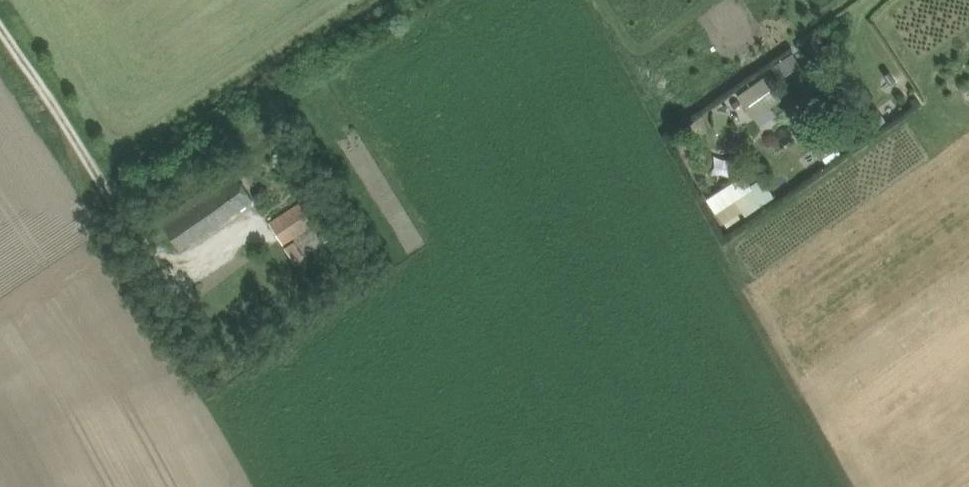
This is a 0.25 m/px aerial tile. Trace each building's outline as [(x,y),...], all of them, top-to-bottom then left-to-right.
[(801,65),(792,53),(773,67),(781,79),(801,65)] [(734,99),(751,122),(780,101),(764,78),(734,99)] [(813,97),(820,107),(815,110),(822,121),(841,107),(834,97),(832,98),(825,88),(813,97)] [(843,154),(838,148),(840,147),(833,137),(832,138),(816,148),(814,149),(821,160),(823,158),(828,165),(843,154)] [(210,195),(206,189),(176,209),(160,220),(180,250),(197,238),(254,201),(238,177),(210,195)] [(771,188),(765,178),(747,189),(744,184),(737,189),(734,185),(717,197),(731,216),(771,188)] [(299,203),(268,223),(282,246),(313,226),(299,203)] [(310,256),(299,239),(284,248),(295,265),(310,256)]
